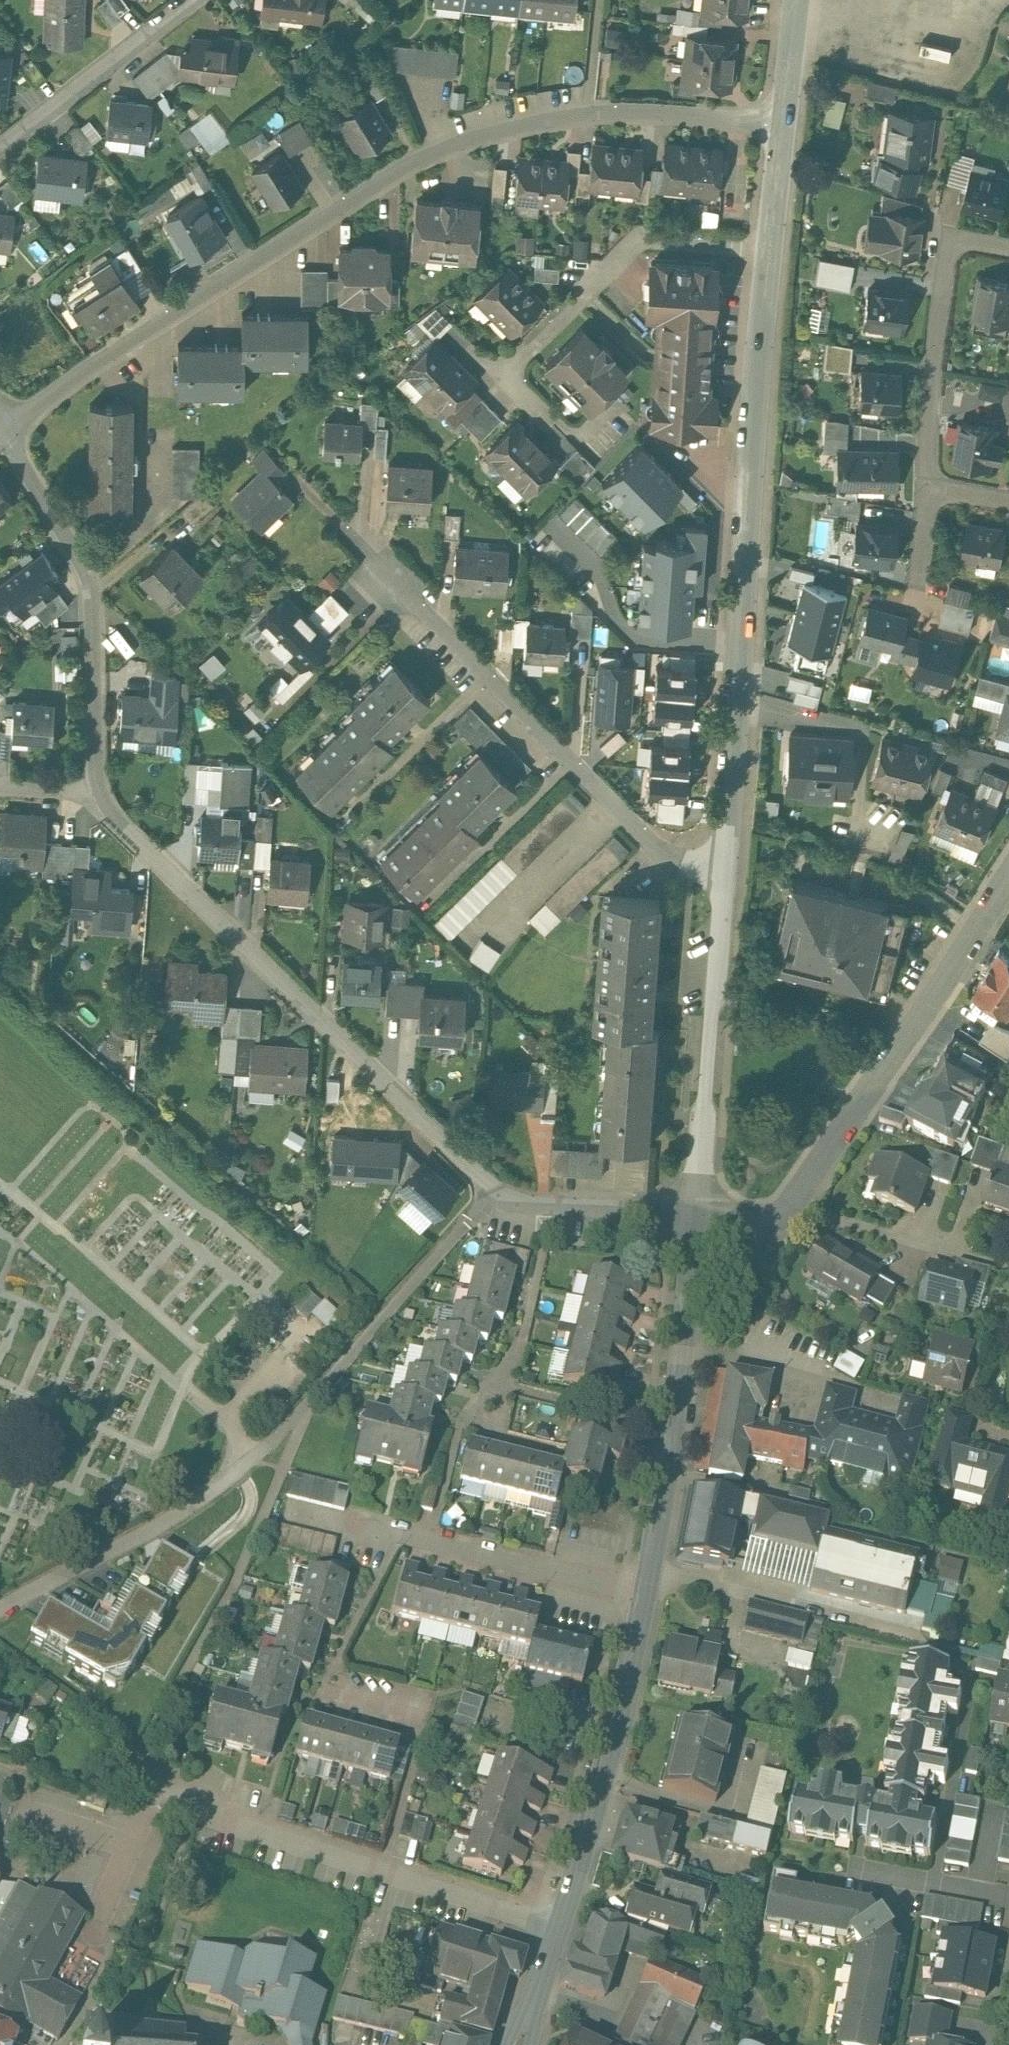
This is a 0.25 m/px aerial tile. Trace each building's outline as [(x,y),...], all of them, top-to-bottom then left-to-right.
[(44,42),(80,44),(82,0),(46,0),(44,42)] [(108,0),(103,0),(95,6),(111,27),(122,18),(119,14),(108,0)] [(119,14),(129,7),(124,0),(109,0),(119,14)] [(260,23),(277,25),(279,10),(305,13),(304,20),(318,21),(321,0),(263,0),(260,23)] [(517,7),(545,10),(546,0),(518,0),(517,7)] [(545,10),(573,13),(574,0),(546,0),(545,10)] [(702,12),(745,16),(747,3),(746,3),(746,0),(703,0),(702,12)] [(698,22),(699,6),(678,4),(677,20),(698,22)] [(735,39),(687,34),(685,58),(732,63),(732,62),(731,62),(732,53),(733,53),(735,39)] [(208,37),(192,35),(188,73),(189,73),(189,72),(215,75),(214,76),(232,79),(237,36),(222,35),(220,45),(207,44),(208,37)] [(409,46),(383,43),(394,70),(407,71),(409,46)] [(421,47),(409,46),(407,71),(419,72),(421,47)] [(433,48),(421,47),(419,72),(431,73),(433,48)] [(445,49),(433,48),(431,73),(442,75),(445,49)] [(458,51),(445,49),(442,75),(455,76),(458,51)] [(182,71),(166,50),(156,58),(171,79),(182,71)] [(0,52),(0,103),(3,103),(8,53),(0,52)] [(171,79),(156,58),(144,67),(160,88),(171,79)] [(732,63),(685,58),(682,82),(697,84),(730,87),(731,74),(730,74),(731,64),(732,64),(732,63)] [(389,92),(373,65),(361,73),(376,99),(389,92)] [(144,67),(132,76),(148,97),(160,88),(144,67)] [(896,87),(868,80),(864,93),(892,101),(896,87)] [(682,82),(673,81),(672,93),(695,95),(697,84),(682,82)] [(826,119),(840,123),(846,98),(832,94),(826,119)] [(369,98),(338,117),(359,151),(390,132),(369,98)] [(150,104),(110,99),(106,132),(146,137),(150,104)] [(212,151),(233,135),(212,107),(179,132),(190,146),(201,137),(212,151)] [(930,115),(891,110),(885,154),(915,157),(924,159),(930,115)] [(91,143),(76,124),(65,133),(80,152),(91,143)] [(289,127),(275,135),(288,156),(302,147),(289,127)] [(254,135),(242,142),(251,156),(263,148),(254,135)] [(617,146),(593,143),(592,159),(589,160),(589,165),(591,167),(590,171),(589,187),(590,187),(612,190),(617,146)] [(692,145),(666,143),(661,188),(687,191),(692,145)] [(720,148),(692,145),(687,191),(715,194),(720,148)] [(641,149),(617,146),(612,190),(635,192),(636,192),(638,176),(638,173),(641,171),(641,166),(639,164),(641,149)] [(972,150),(960,147),(955,169),(966,172),(972,150)] [(580,150),(568,149),(566,161),(567,161),(566,173),(578,174),(578,169),(580,150)] [(280,152),(251,171),(274,206),(303,187),(280,152)] [(915,157),(885,154),(886,152),(883,152),(880,152),(880,153),(881,153),(880,161),(874,160),(872,175),(876,176),(875,177),(913,188),(918,170),(913,169),(915,157)] [(83,161),(55,158),(55,156),(38,154),(34,191),(35,192),(36,190),(64,193),(64,195),(81,197),(85,159),(84,159),(83,161)] [(543,159),(519,156),(518,171),(516,173),(515,178),(517,180),(515,200),(539,202),(543,159)] [(566,161),(543,159),(539,202),(563,205),(565,185),(567,183),(568,179),(566,176),(566,173),(567,161),(566,161)] [(199,163),(186,173),(198,193),(212,184),(199,163)] [(506,167),(494,166),(491,193),(503,195),(506,167)] [(590,171),(578,169),(578,174),(576,193),(589,195),(590,187),(589,187),(590,171)] [(972,171),(964,205),(1002,214),(1008,185),(1008,180),(972,171)] [(650,177),(638,176),(636,192),(635,192),(635,199),(648,201),(650,177)] [(0,183),(0,193),(10,206),(21,197),(7,178),(0,183)] [(904,200),(883,193),(881,211),(885,211),(903,214),(904,200)] [(224,237),(200,196),(167,215),(180,239),(182,238),(192,255),(190,256),(191,257),(224,237)] [(441,201),(416,198),(411,250),(473,257),(478,205),(453,202),(454,198),(441,197),(441,201)] [(921,204),(904,200),(903,214),(920,215),(921,204)] [(903,214),(885,211),(883,229),(880,248),(880,250),(916,255),(920,216),(920,215),(903,214)] [(9,247),(13,213),(11,213),(11,214),(0,213),(0,246),(9,247)] [(883,229),(870,228),(867,246),(880,248),(883,229)] [(354,244),(350,248),(339,247),(339,278),(339,295),(340,295),(363,296),(364,244),(363,244),(354,244)] [(376,248),(372,244),(364,244),(363,296),(386,296),(387,296),(387,278),(387,248),(376,248)] [(127,245),(109,257),(122,277),(140,266),(127,245)] [(122,277),(109,257),(89,269),(99,285),(73,302),(94,335),(140,306),(122,277)] [(856,264),(834,261),(830,283),(852,286),(856,264)] [(715,266),(651,262),(647,314),(659,315),(651,422),(711,426),(714,394),(706,394),(715,266)] [(559,267),(535,265),(534,278),(558,280),(559,267)] [(508,267),(498,277),(494,277),(491,281),(491,284),(476,298),(493,315),(524,284),(508,267)] [(327,269),(301,269),(301,306),(327,307),(327,306),(327,277),(327,269)] [(339,278),(327,277),(327,306),(340,307),(340,295),(339,295),(339,278)] [(399,278),(387,278),(387,296),(386,296),(386,304),(399,304),(399,278)] [(981,278),(974,317),(1008,323),(1008,321),(1008,283),(981,278)] [(524,284),(493,315),(510,333),(524,319),(528,319),(531,315),(531,312),(541,302),(524,284)] [(907,293),(868,288),(864,323),(903,328),(907,293)] [(421,318),(434,334),(448,323),(435,307),(421,318)] [(242,345),(242,360),(254,360),(254,358),(289,358),(289,361),(305,361),(305,362),(306,362),(306,313),(305,313),(305,314),(269,314),(269,312),(257,312),(257,314),(243,314),(243,312),(242,312),(242,345)] [(582,329),(545,365),(589,409),(626,372),(608,355),(611,352),(602,343),(599,346),(582,329)] [(455,359),(435,339),(404,370),(424,390),(455,359)] [(852,346),(826,341),(823,369),(850,372),(852,346)] [(242,393),(242,360),(242,345),(226,345),(227,343),(215,343),(215,345),(179,345),(179,343),(178,343),(178,392),(179,392),(179,391),(195,391),(195,388),(229,388),(229,391),(241,391),(241,393),(242,393)] [(455,359),(424,390),(444,410),(469,385),(475,379),(455,359)] [(901,375),(861,372),(858,407),(897,410),(901,375)] [(469,385),(444,410),(455,421),(458,417),(457,416),(479,395),(469,385)] [(490,406),(479,395),(457,416),(458,417),(469,427),(490,406)] [(378,401),(361,400),(359,423),(361,423),(360,424),(376,426),(376,425),(378,401)] [(130,404),(90,403),(89,517),(129,518),(129,467),(136,467),(136,455),(130,455),(130,404)] [(490,406),(469,427),(480,438),(501,417),(490,406)] [(359,423),(325,420),(323,446),(335,447),(335,453),(339,453),(339,451),(358,453),(360,424),(361,423),(359,423)] [(517,422),(486,452),(506,472),(537,442),(517,422)] [(847,423),(825,422),(824,437),(846,437),(847,423)] [(996,428),(961,422),(955,460),(989,466),(996,428)] [(387,426),(376,425),(376,426),(373,457),(385,458),(387,426)] [(846,437),(824,437),(823,451),(837,452),(846,452),(846,450),(846,437)] [(537,442),(506,472),(525,492),(540,478),(541,480),(544,480),(548,476),(548,473),(547,471),(556,461),(537,442)] [(679,485),(639,444),(603,479),(643,521),(679,485)] [(198,446),(172,446),(172,447),(174,447),(173,495),(171,495),(171,496),(194,496),(197,493),(198,446)] [(576,447),(559,465),(578,484),(595,466),(576,447)] [(264,448),(252,459),(262,469),(263,469),(274,480),(285,470),(264,448)] [(857,451),(846,450),(846,452),(837,452),(837,467),(857,468),(857,451)] [(897,451),(857,451),(857,468),(837,467),(837,487),(858,487),(858,486),(896,487),(897,451)] [(431,467),(388,463),(385,500),(428,504),(431,467)] [(274,480),(263,469),(262,469),(231,500),(259,528),(291,497),(274,480)] [(11,501),(0,485),(0,509),(11,501)] [(194,496),(179,508),(191,522),(213,503),(201,490),(197,493),(194,496)] [(860,499),(828,493),(824,510),(857,514),(860,499)] [(617,537),(574,496),(558,513),(601,554),(617,537)] [(460,514),(445,513),(444,537),(458,538),(460,514)] [(895,527),(856,522),(852,557),(891,562),(895,527)] [(1007,529),(968,522),(962,557),(967,558),(966,560),(977,561),(977,559),(998,563),(1001,564),(1007,529)] [(638,621),(690,624),(692,584),(699,585),(703,527),(686,526),(685,540),(644,538),(638,621)] [(201,575),(170,543),(140,572),(141,573),(143,572),(160,590),(158,591),(171,605),(201,575)] [(504,556),(473,553),(473,547),(456,546),(452,587),(504,592),(507,550),(505,550),(504,556)] [(0,582),(0,605),(13,623),(57,589),(45,573),(54,567),(42,550),(0,582)] [(998,563),(977,559),(977,561),(975,571),(996,574),(998,563)] [(791,575),(813,580),(815,569),(793,565),(791,575)] [(845,592),(803,581),(787,643),(829,654),(845,592)] [(972,588),(950,583),(946,598),(968,604),(972,588)] [(330,591),(305,616),(324,635),(348,610),(330,591)] [(305,616),(286,596),(259,623),(272,637),(268,641),(283,656),(287,652),(300,665),(327,638),(324,635),(305,616)] [(968,604),(946,598),(940,623),(969,630),(975,606),(968,604)] [(906,616),(867,606),(858,638),(859,638),(854,655),(875,661),(880,644),(891,647),(898,649),(902,633),(906,616)] [(997,609),(991,633),(1008,638),(1008,613),(997,609)] [(591,612),(571,610),(569,635),(589,636),(591,612)] [(528,618),(514,617),(513,641),(525,642),(526,623),(528,623),(528,618)] [(528,623),(526,623),(525,642),(524,656),(525,656),(526,654),(539,655),(539,657),(540,657),(562,659),(564,626),(528,623)] [(921,638),(902,633),(898,649),(891,647),(888,655),(914,662),(921,638)] [(960,642),(931,634),(930,640),(921,638),(914,662),(912,671),(950,681),(960,642)] [(212,677),(228,664),(215,649),(199,662),(212,677)] [(670,651),(669,666),(692,668),(694,653),(670,651)] [(539,655),(526,654),(525,656),(524,656),(523,668),(539,669),(540,657),(539,657),(539,655)] [(619,655),(600,654),(595,718),(627,721),(630,690),(642,691),(643,665),(619,663),(619,655)] [(393,662),(350,704),(356,709),(384,738),(408,714),(410,716),(429,698),(393,662)] [(313,671),(306,664),(300,670),(307,677),(313,671)] [(819,703),(822,679),(787,674),(788,667),(764,664),(762,683),(789,686),(787,699),(819,703)] [(655,665),(654,689),(693,692),(694,668),(692,668),(669,666),(655,665)] [(300,670),(288,682),(294,689),(307,677),(300,670)] [(159,698),(122,695),(120,733),(121,734),(121,730),(136,731),(136,735),(174,738),(177,699),(174,699),(175,676),(153,674),(152,689),(160,689),(159,698)] [(981,674),(977,691),(1008,699),(1008,694),(1008,681),(981,674)] [(288,682),(275,695),(281,702),(294,689),(288,682)] [(693,692),(654,689),(652,713),(662,714),(688,716),(691,716),(693,692)] [(1008,699),(999,732),(1000,732),(1002,726),(1008,728),(1008,694),(1008,699)] [(53,704),(13,701),(11,733),(13,733),(13,731),(27,732),(27,734),(51,736),(53,704)] [(469,705),(452,722),(461,731),(478,714),(469,705)] [(356,709),(313,751),(349,787),(350,787),(347,785),(371,762),(373,764),(392,746),(384,738),(356,709)] [(478,714),(461,731),(470,740),(487,723),(478,714)] [(688,716),(662,714),(661,728),(687,730),(688,716)] [(487,723),(470,740),(478,749),(478,748),(495,732),(487,723)] [(662,729),(661,742),(687,744),(688,730),(662,729)] [(9,757),(11,731),(10,731),(0,730),(0,756),(9,757)] [(495,732),(478,748),(479,749),(487,757),(504,740),(495,732)] [(851,737),(790,733),(785,792),(847,797),(851,737)] [(930,749),(883,737),(872,780),(918,792),(930,749)] [(504,740),(487,757),(495,766),(512,749),(504,740)] [(650,742),(648,766),(687,769),(688,745),(687,744),(661,742),(650,742)] [(479,749),(436,791),(442,797),(470,825),(494,802),(496,804),(515,786),(513,783),(504,774),(495,766),(487,757),(479,749)] [(512,749),(495,766),(504,774),(521,757),(512,749)] [(349,787),(313,751),(294,770),(330,806),(349,787)] [(521,757),(504,774),(513,783),(530,766),(521,757)] [(248,764),(223,762),(220,804),(222,804),(221,817),(238,818),(238,805),(245,806),(248,764)] [(687,769),(648,766),(646,790),(685,793),(687,769)] [(953,772),(941,767),(932,789),(943,794),(953,772)] [(1008,778),(986,769),(981,780),(1004,790),(1008,778)] [(975,797),(952,788),(935,829),(958,838),(975,797)] [(442,797),(380,858),(414,892),(476,831),(470,825),(442,797)] [(997,806),(975,797),(958,838),(980,847),(997,806)] [(561,798),(502,856),(517,872),(518,872),(577,814),(561,798)] [(1,812),(0,829),(0,846),(19,848),(18,854),(19,854),(19,861),(40,863),(41,863),(43,841),(45,815),(1,812)] [(221,817),(201,816),(198,851),(237,854),(238,838),(239,819),(221,817)] [(906,859),(913,827),(901,825),(894,856),(906,859)] [(255,839),(238,838),(237,854),(238,854),(237,864),(253,865),(255,839)] [(270,840),(255,839),(253,865),(269,867),(270,859),(269,859),(270,840)] [(59,843),(43,841),(41,863),(42,863),(42,874),(57,875),(59,843)] [(74,844),(59,843),(57,875),(72,876),(73,869),(72,869),(74,844)] [(605,843),(546,901),(562,917),(621,859),(605,843)] [(89,845),(74,844),(72,869),(73,869),(73,868),(75,869),(87,870),(89,845)] [(501,856),(434,923),(449,938),(517,872),(501,856)] [(309,862),(270,859),(269,867),(267,894),(284,895),(284,893),(305,895),(304,897),(306,897),(309,862)] [(131,890),(108,888),(109,872),(87,870),(75,869),(73,868),(73,869),(72,876),(70,906),(106,908),(104,925),(128,927),(131,890)] [(907,909),(795,881),(775,960),(887,988),(907,909)] [(665,898),(604,894),(600,965),(660,968),(665,898)] [(384,903),(347,901),(344,935),(382,938),(384,903)] [(562,917),(547,902),(530,919),(545,934),(562,917)] [(500,951),(480,938),(468,956),(488,969),(500,951)] [(1000,949),(991,964),(990,963),(982,977),(973,992),(1008,1015),(1008,1014),(1008,1013),(1008,955),(1000,949)] [(379,962),(343,959),(340,993),(362,994),(375,995),(376,996),(379,962)] [(225,971),(196,969),(196,963),(168,961),(165,1000),(192,1002),(191,1014),(222,1016),(223,1005),(225,971)] [(600,965),(595,1032),(612,1034),(656,1037),(660,968),(600,965)] [(404,981),(387,979),(385,1006),(402,1007),(404,981)] [(423,982),(404,981),(402,1007),(420,1008),(421,995),(422,995),(423,982)] [(422,995),(421,995),(420,1008),(418,1033),(460,1036),(463,998),(422,995)] [(239,1006),(223,1005),(222,1016),(223,1016),(222,1033),(237,1034),(239,1006)] [(260,1008),(239,1006),(237,1034),(252,1035),(258,1035),(260,1008)] [(992,1022),(980,1040),(1008,1058),(1008,1030),(1002,1028),(992,1022)] [(661,1037),(612,1034),(608,1096),(657,1100),(661,1037)] [(275,1046),(257,1045),(258,1035),(252,1035),(248,1083),(249,1084),(250,1080),(284,1082),(284,1086),(303,1088),(307,1046),(275,1044),(275,1046)] [(950,1048),(978,1063),(984,1052),(956,1037),(950,1048)] [(910,1118),(908,1121),(954,1145),(994,1071),(978,1063),(950,1048),(948,1047),(910,1118)] [(559,1062),(546,1061),(545,1073),(546,1073),(544,1093),(557,1095),(559,1062)] [(545,1073),(495,1069),(492,1102),(519,1104),(519,1097),(542,1099),(542,1106),(543,1106),(544,1093),(546,1073),(545,1073)] [(341,1097),(341,1077),(327,1077),(327,1097),(341,1097)] [(557,1095),(544,1093),(543,1106),(542,1119),(555,1120),(557,1095)] [(657,1100),(608,1096),(604,1152),(653,1156),(657,1100)] [(908,1121),(910,1118),(884,1108),(879,1121),(902,1128),(905,1121),(908,1121)] [(400,1144),(355,1140),(355,1138),(335,1136),(335,1134),(333,1134),(330,1174),(332,1174),(333,1167),(346,1169),(345,1173),(347,1173),(347,1169),(370,1170),(370,1175),(397,1177),(397,1179),(399,1179),(402,1139),(400,1139),(400,1144)] [(1005,1149),(980,1140),(972,1165),(996,1174),(998,1168),(998,1169),(1005,1149)] [(566,1149),(553,1148),(551,1171),(564,1172),(566,1149)] [(604,1152),(566,1149),(564,1172),(603,1175),(604,1152)] [(960,1161),(936,1153),(928,1173),(929,1173),(928,1177),(952,1186),(960,1161)] [(928,1173),(878,1156),(878,1157),(879,1157),(871,1181),(870,1180),(869,1181),(881,1186),(877,1200),(916,1213),(928,1177),(929,1173),(928,1173)] [(458,1190),(424,1160),(402,1185),(436,1215),(458,1190)] [(998,1168),(996,1174),(991,1188),(990,1187),(983,1207),(984,1207),(984,1206),(1008,1215),(1008,1172),(998,1169),(998,1168)] [(882,1272),(825,1240),(807,1272),(863,1304),(866,1299),(878,1278),(882,1272)] [(494,1244),(483,1241),(477,1264),(489,1266),(494,1244)] [(506,1247),(494,1244),(489,1266),(500,1269),(506,1247)] [(506,1247),(500,1269),(512,1272),(517,1250),(506,1247)] [(530,1253),(517,1250),(512,1272),(514,1273),(524,1275),(530,1253)] [(991,1269),(958,1260),(955,1272),(974,1278),(972,1283),(986,1287),(991,1269)] [(489,1266),(477,1264),(471,1287),(508,1296),(514,1273),(512,1272),(500,1269),(489,1266)] [(955,1272),(931,1266),(922,1301),(964,1312),(972,1283),(974,1278),(955,1272)] [(627,1281),(590,1272),(583,1300),(620,1309),(624,1294),(627,1281)] [(896,1288),(878,1278),(866,1299),(884,1309),(896,1288)] [(642,1285),(627,1281),(624,1294),(639,1298),(642,1285)] [(313,1295),(304,1287),(289,1304),(297,1312),(313,1295)] [(508,1296),(471,1287),(465,1310),(465,1311),(492,1317),(492,1318),(502,1320),(508,1296)] [(322,1303),(313,1295),(297,1312),(306,1320),(322,1303)] [(314,1314),(328,1326),(340,1311),(327,1299),(314,1314)] [(620,1309),(583,1300),(576,1327),(614,1336),(617,1321),(620,1309)] [(492,1317),(465,1311),(465,1310),(456,1308),(450,1331),(477,1338),(477,1339),(486,1341),(492,1318),(492,1317)] [(635,1313),(620,1309),(617,1321),(632,1325),(635,1313)] [(614,1336),(576,1327),(570,1354),(607,1363),(610,1348),(614,1336)] [(477,1338),(450,1331),(440,1329),(434,1352),(461,1359),(461,1360),(471,1362),(477,1339),(477,1338)] [(628,1340),(614,1336),(610,1348),(625,1352),(628,1340)] [(974,1344),(959,1340),(955,1352),(971,1356),(974,1344)] [(955,1352),(936,1346),(931,1363),(926,1380),(926,1381),(961,1390),(971,1356),(955,1352)] [(461,1359),(434,1352),(425,1350),(419,1373),(446,1380),(446,1381),(455,1383),(461,1360),(461,1359)] [(837,1369),(860,1378),(866,1358),(844,1350),(837,1369)] [(607,1363),(570,1354),(563,1382),(600,1391),(604,1376),(607,1363)] [(915,1359),(911,1376),(926,1380),(931,1363),(915,1359)] [(621,1367),(607,1363),(604,1376),(618,1379),(621,1367)] [(446,1380),(419,1373),(409,1370),(403,1394),(432,1401),(432,1402),(440,1404),(446,1381),(446,1380)] [(770,1378),(733,1371),(732,1375),(725,1415),(752,1421),(754,1410),(764,1411),(767,1395),(760,1394),(763,1378),(770,1379),(770,1378)] [(714,1372),(707,1414),(719,1416),(719,1414),(725,1415),(732,1375),(714,1372)] [(853,1396),(830,1389),(817,1434),(816,1440),(839,1446),(848,1413),(853,1396)] [(432,1401),(403,1394),(396,1392),(390,1416),(427,1425),(432,1402),(432,1401)] [(390,1416),(367,1410),(355,1456),(421,1472),(432,1426),(427,1425),(390,1416)] [(897,1426),(848,1413),(839,1446),(816,1440),(817,1434),(811,1432),(806,1457),(907,1485),(924,1423),(899,1416),(897,1426)] [(719,1416),(707,1414),(697,1471),(708,1473),(719,1416)] [(725,1415),(719,1414),(719,1416),(708,1473),(708,1474),(741,1481),(746,1457),(752,1421),(725,1415)] [(949,1414),(945,1429),(946,1429),(932,1483),(931,1483),(930,1484),(951,1489),(956,1472),(993,1481),(989,1497),(986,1496),(979,1523),(980,1524),(981,1522),(999,1527),(998,1528),(1000,1529),(1008,1494),(1008,1455),(997,1452),(995,1458),(964,1450),(972,1420),(949,1414)] [(811,1432),(752,1421),(746,1457),(804,1468),(806,1457),(811,1432)] [(626,1433),(602,1427),(600,1438),(609,1440),(606,1453),(620,1457),(626,1433)] [(600,1438),(572,1431),(563,1467),(561,1475),(598,1484),(606,1453),(609,1440),(600,1438)] [(493,1450),(469,1444),(460,1481),(484,1486),(493,1450)] [(516,1455),(493,1450),(484,1486),(507,1492),(516,1455)] [(540,1461),(516,1455),(507,1492),(531,1498),(540,1461)] [(540,1461),(531,1498),(554,1504),(558,1489),(561,1475),(563,1467),(540,1461)] [(303,1476),(291,1474),(286,1496),(298,1499),(303,1476)] [(303,1476),(298,1499),(309,1502),(315,1479),(303,1476)] [(326,1482),(315,1479),(309,1502),(320,1505),(326,1482)] [(338,1485),(326,1482),(320,1505),(332,1508),(338,1485)] [(350,1488),(338,1485),(332,1508),(344,1511),(350,1488)] [(438,1488),(425,1485),(419,1508),(432,1511),(438,1488)] [(811,1492),(791,1487),(786,1509),(806,1514),(811,1492)] [(554,1504),(548,1529),(559,1532),(569,1492),(558,1489),(554,1504)] [(734,1499),(695,1492),(682,1557),(727,1566),(734,1529),(729,1528),(732,1517),(738,1518),(738,1520),(754,1523),(757,1503),(735,1499),(734,1499)] [(786,1509),(760,1503),(753,1533),(752,1533),(749,1544),(764,1547),(765,1546),(816,1559),(817,1559),(823,1533),(826,1519),(806,1514),(786,1509)] [(290,1528),(278,1525),(273,1548),(285,1551),(290,1528)] [(290,1528),(285,1551),(296,1554),(302,1531),(290,1528)] [(313,1534),(302,1531),(296,1554),(308,1557),(313,1534)] [(920,1557),(823,1533),(817,1559),(816,1559),(808,1591),(906,1614),(920,1557)] [(325,1537),(313,1534),(308,1557),(319,1560),(325,1537)] [(337,1540),(325,1537),(319,1560),(331,1563),(337,1540)] [(48,1608),(30,1638),(102,1680),(130,1673),(192,1565),(161,1547),(107,1642),(48,1608)] [(962,1564),(943,1559),(938,1578),(951,1582),(954,1572),(959,1574),(962,1564)] [(419,1566),(406,1563),(402,1577),(415,1581),(419,1566)] [(310,1571),(298,1568),(294,1570),(289,1587),(291,1591),(292,1591),(292,1592),(304,1595),(310,1571)] [(446,1573),(434,1570),(430,1584),(443,1588),(446,1573)] [(347,1581),(310,1571),(304,1595),(340,1605),(347,1581)] [(473,1579),(461,1576),(457,1591),(470,1594),(473,1579)] [(415,1581),(402,1577),(393,1615),(421,1622),(430,1584),(415,1581)] [(501,1586),(488,1583),(485,1598),(497,1601),(501,1586)] [(443,1588),(430,1584),(421,1622),(448,1628),(457,1591),(443,1588)] [(528,1593),(516,1590),(512,1605),(524,1608),(528,1593)] [(470,1594),(457,1591),(448,1628),(475,1635),(485,1598),(470,1594)] [(340,1605),(304,1595),(297,1618),(322,1625),(322,1626),(334,1629),(340,1605)] [(953,1600),(931,1595),(922,1630),(945,1635),(953,1600)] [(497,1601),(485,1598),(475,1635),(503,1642),(512,1605),(497,1601)] [(810,1617),(749,1601),(742,1629),(803,1645),(810,1617)] [(512,1605),(503,1642),(530,1649),(534,1633),(540,1612),(524,1608),(512,1605)] [(322,1625),(297,1618),(286,1614),(279,1638),(316,1648),(322,1626),(322,1625)] [(702,1649),(667,1642),(668,1640),(666,1640),(657,1686),(659,1687),(659,1685),(709,1695),(708,1697),(710,1697),(710,1695),(714,1674),(722,1635),(706,1632),(702,1649)] [(593,1648),(534,1633),(530,1649),(525,1672),(581,1686),(586,1668),(588,1668),(593,1648)] [(316,1648),(279,1638),(273,1661),(298,1668),(298,1669),(309,1672),(316,1648)] [(794,1650),(790,1664),(814,1670),(818,1656),(794,1650)] [(298,1668),(273,1661),(261,1658),(255,1681),(292,1691),(298,1669),(298,1668)] [(914,1679),(909,1706),(903,1705),(899,1723),(905,1724),(903,1732),(898,1731),(894,1749),(900,1750),(895,1777),(889,1776),(886,1794),(892,1795),(892,1794),(919,1799),(919,1800),(926,1801),(928,1787),(926,1787),(933,1753),(935,1753),(937,1743),(943,1744),(946,1727),(940,1726),(941,1719),(939,1719),(945,1685),(947,1685),(951,1666),(911,1658),(908,1678),(914,1679)] [(1001,1665),(979,1659),(976,1671),(998,1676),(1001,1665)] [(732,1677),(714,1674),(710,1695),(728,1698),(732,1677)] [(810,1682),(786,1676),(784,1684),(808,1690),(810,1682)] [(255,1681),(240,1677),(233,1700),(249,1704),(255,1681)] [(999,1679),(991,1726),(1008,1729),(1008,1681),(999,1679)] [(292,1691),(255,1681),(249,1704),(282,1714),(285,1715),(292,1691)] [(962,1694),(950,1691),(946,1713),(958,1715),(962,1694)] [(484,1700),(463,1693),(455,1716),(477,1723),(484,1700)] [(233,1700),(217,1695),(204,1742),(270,1760),(282,1714),(249,1704),(233,1700)] [(0,1709),(0,1745),(2,1740),(9,1718),(11,1713),(0,1709)] [(477,1723),(455,1716),(452,1727),(473,1734),(477,1723)] [(18,1721),(9,1718),(2,1740),(11,1743),(18,1721)] [(329,1726),(305,1720),(295,1756),(319,1763),(329,1726)] [(733,1734),(679,1721),(679,1723),(681,1723),(664,1787),(662,1787),(662,1789),(715,1803),(716,1800),(712,1800),(723,1759),(726,1760),(733,1734)] [(352,1732),(329,1726),(319,1763),(342,1769),(352,1732)] [(1008,1729),(993,1726),(990,1740),(1006,1742),(1008,1729)] [(375,1739),(352,1732),(342,1769),(365,1775),(375,1739)] [(399,1745),(375,1739),(365,1775),(389,1782),(399,1745)] [(982,1752),(971,1749),(966,1773),(978,1775),(982,1752)] [(535,1766),(497,1754),(489,1782),(527,1793),(531,1779),(535,1766)] [(949,1762),(937,1760),(933,1781),(945,1784),(949,1762)] [(553,1772),(535,1766),(531,1779),(548,1785),(553,1772)] [(787,1775),(762,1768),(746,1831),(772,1837),(787,1775)] [(843,1784),(822,1780),(819,1792),(841,1797),(843,1784)] [(527,1793),(489,1782),(480,1808),(518,1820),(523,1806),(527,1793)] [(813,1795),(798,1792),(796,1803),(795,1802),(789,1831),(809,1835),(810,1829),(837,1834),(836,1840),(854,1844),(856,1832),(869,1834),(867,1846),(885,1849),(886,1843),(913,1848),(912,1854),(931,1858),(937,1829),(935,1828),(937,1818),(920,1815),(919,1817),(884,1810),(885,1808),(876,1807),(877,1800),(874,1800),(875,1792),(865,1790),(864,1798),(860,1797),(859,1804),(846,1801),(846,1803),(812,1797),(813,1795)] [(544,1798),(527,1793),(523,1806),(540,1812),(544,1798)] [(919,1799),(892,1794),(892,1795),(890,1805),(917,1810),(919,1800),(919,1799)] [(981,1800),(958,1796),(956,1807),(979,1812),(981,1800)] [(979,1812),(956,1807),(954,1819),(977,1823),(979,1812)] [(518,1820),(480,1808),(472,1835),(510,1847),(510,1846),(514,1833),(518,1820)] [(671,1827),(625,1813),(613,1856),(659,1869),(663,1857),(671,1859),(676,1842),(668,1839),(671,1827)] [(416,1818),(405,1814),(398,1837),(410,1841),(410,1840),(416,1818)] [(427,1821),(416,1817),(416,1818),(410,1840),(421,1844),(427,1821)] [(333,1832),(367,1842),(370,1830),(337,1819),(333,1832)] [(738,1829),(700,1819),(695,1839),(734,1849),(738,1829)] [(535,1825),(518,1820),(514,1833),(531,1838),(535,1825)] [(755,1833),(738,1829),(734,1849),(750,1853),(755,1833)] [(772,1838),(755,1833),(750,1853),(767,1858),(772,1838)] [(510,1847),(472,1835),(462,1865),(500,1877),(506,1860),(510,1847)] [(1003,1837),(1001,1849),(1008,1850),(1008,1838),(1003,1837)] [(973,1844),(950,1839),(948,1851),(971,1855),(973,1844)] [(527,1852),(510,1846),(510,1847),(506,1860),(523,1865),(527,1852)] [(1001,1849),(999,1860),(1008,1862),(1008,1850),(1001,1849)] [(971,1855),(948,1851),(945,1862),(969,1867),(971,1855)] [(710,1890),(661,1875),(655,1893),(642,1889),(638,1903),(630,1900),(625,1916),(627,1916),(626,1919),(667,1932),(668,1929),(689,1935),(695,1914),(702,1916),(710,1890)] [(853,1958),(852,1963),(855,1964),(850,1990),(847,1990),(843,2012),(846,2013),(841,2039),(833,2038),(832,2044),(877,2044),(896,1947),(888,1936),(895,1931),(884,1916),(878,1921),(870,1909),(796,1896),(799,1880),(775,1876),(765,1930),(783,1934),(783,1931),(795,1933),(795,1936),(810,1939),(811,1936),(837,1941),(836,1944),(844,1945),(856,1937),(865,1950),(853,1958)] [(39,1891),(37,1895),(18,1884),(0,1917),(0,2016),(3,2018),(22,2028),(23,2028),(26,2022),(49,1980),(84,1916),(39,1891)] [(937,1898),(925,1895),(921,1919),(933,1921),(937,1898)] [(949,1900),(937,1898),(933,1921),(939,1922),(945,1923),(949,1900)] [(961,1902),(949,1900),(945,1923),(957,1925),(961,1902)] [(972,1904),(961,1902),(957,1925),(968,1927),(972,1904)] [(984,1906),(972,1904),(968,1927),(975,1929),(980,1930),(984,1906)] [(624,1922),(595,1914),(583,1954),(574,1951),(571,1952),(561,1985),(562,1987),(600,1999),(604,1997),(615,1964),(614,1963),(617,1954),(623,1956),(627,1942),(621,1939),(626,1923),(624,1922)] [(666,1935),(626,1919),(624,1922),(626,1923),(621,1939),(627,1942),(659,1953),(666,1935)] [(945,1923),(939,1922),(937,1934),(945,1935),(973,1940),(975,1929),(968,1927),(957,1925),(945,1923)] [(526,1954),(439,1927),(436,1935),(425,1932),(422,1944),(426,1946),(424,1952),(417,1950),(410,1972),(423,1976),(444,1982),(465,1988),(461,2002),(446,1998),(439,2023),(490,2037),(508,1975),(519,1978),(526,1954)] [(973,1940),(945,1935),(935,1988),(963,1994),(986,1998),(996,1945),(973,1940)] [(252,1950),(244,1955),(243,1959),(197,1945),(185,1985),(211,1993),(209,2000),(231,2007),(235,2005),(236,2002),(241,2004),(238,2014),(239,2020),(243,2024),(249,2024),(253,2019),(283,2028),(289,2038),(287,2042),(289,2044),(310,2044),(308,2036),(313,2035),(325,1995),(306,1989),(315,1960),(287,1951),(284,1960),(252,1950)] [(707,1983),(669,1967),(667,1972),(649,1965),(638,1989),(693,2013),(707,1983)] [(444,1982),(423,1976),(420,1987),(441,1993),(444,1982)] [(81,1998),(49,1980),(26,2022),(58,2040),(81,1998)] [(935,1988),(927,1987),(925,1998),(961,2005),(963,1994),(935,1988)] [(667,2003),(638,1989),(631,2004),(660,2018),(665,2009),(667,2003)] [(407,2013),(337,1997),(332,2019),(401,2036),(407,2013)] [(631,2004),(613,2040),(622,2044),(623,2044),(647,2044),(649,2040),(653,2033),(658,2022),(660,2018),(631,2004)] [(690,2021),(665,2009),(660,2018),(658,2022),(683,2034),(690,2021)] [(916,2009),(910,2040),(930,2043),(930,2042),(945,2044),(946,2044),(952,2016),(916,2009)] [(407,2013),(401,2036),(406,2037),(412,2021),(414,2015),(407,2013)] [(17,2036),(18,2035),(22,2033),(21,2029),(22,2028),(3,2018),(0,2016),(0,2030),(17,2036)] [(412,2021),(406,2037),(404,2044),(422,2044),(428,2025),(412,2021)] [(83,2042),(82,2044),(184,2044),(183,2044),(184,2034),(186,2032),(185,2030),(183,2032),(166,2030),(164,2028),(162,2030),(148,2029),(148,2025),(145,2024),(145,2028),(131,2027),(132,2023),(128,2023),(128,2026),(114,2025),(112,2022),(109,2024),(111,2027),(110,2037),(108,2039),(110,2043),(109,2044),(83,2042)] [(658,2022),(653,2033),(676,2044),(678,2044),(683,2034),(658,2022)] [(428,2025),(422,2044),(426,2044),(446,2044),(450,2031),(428,2025)] [(0,2030),(0,2044),(15,2044),(18,2036),(17,2036),(0,2030)] [(450,2031),(446,2044),(489,2044),(489,2043),(450,2031)] [(572,2036),(568,2044),(591,2044),(572,2036)]
